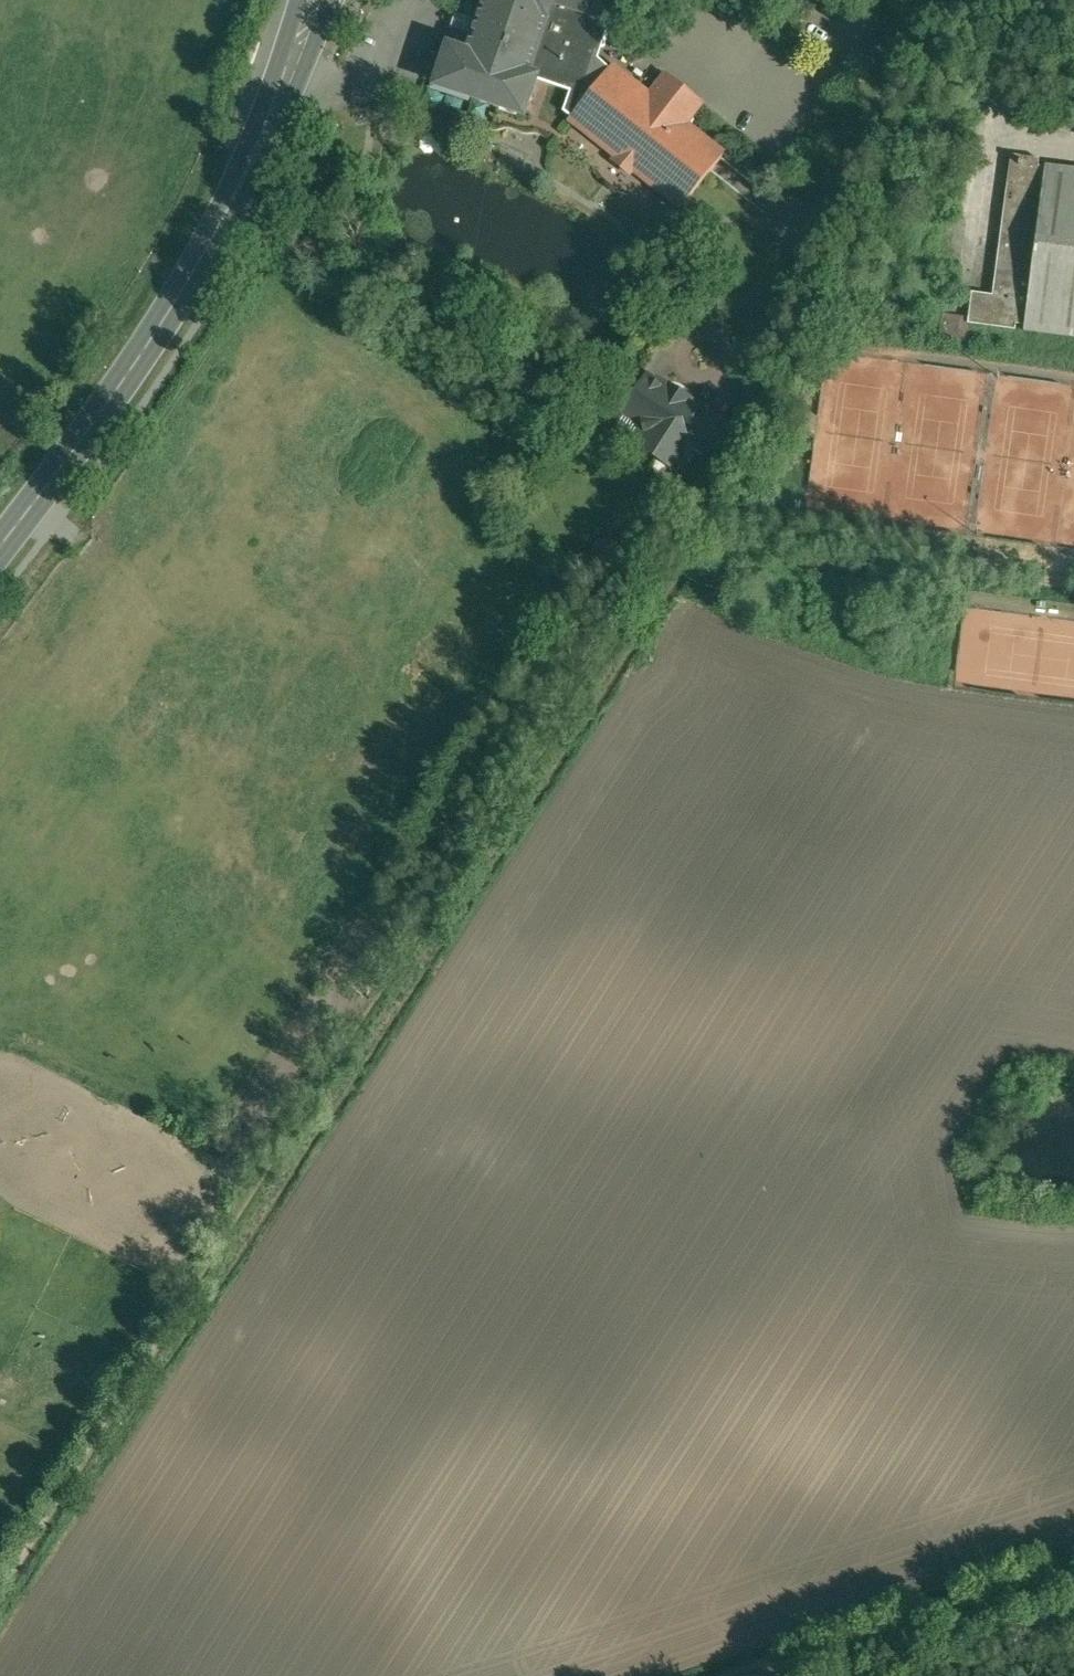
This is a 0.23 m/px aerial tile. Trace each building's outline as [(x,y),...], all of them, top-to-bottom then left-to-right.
[(480,22),(468,18),(464,31),(475,34),(475,35),(477,36),(470,56),(447,49),(436,83),(435,88),(466,98),(465,98),(467,99),(469,95),(473,96),(473,98),(525,116),(538,79),(573,91),(566,111),(571,116),(609,68),(600,58),(586,53),(604,0),(487,0),(480,22)] [(639,32),(622,26),(615,47),(632,53),(639,32)] [(650,91),(614,63),(609,68),(571,116),(567,122),(681,212),(727,153),(690,124),(705,104),(665,72),(650,91)] [(1000,295),(974,291),(970,316),(970,323),(1017,329),(1018,323),(1027,324),(1047,167),(1041,166),(1042,158),(1013,154),(995,289),(1001,290),(1000,295)] [(1047,165),(1047,167),(1027,324),(1026,330),(1073,336),(1073,169),(1047,165)] [(970,316),(945,313),(942,337),(967,340),(970,323),(970,316)] [(709,416),(649,378),(628,412),(646,423),(647,430),(638,445),(675,468),(691,443),(708,454),(726,427),(725,427),(724,428),(708,417),(709,416)] [(623,419),(615,431),(632,442),(640,431),(623,419)] [(600,539),(577,574),(598,588),(621,553),(600,539)]
